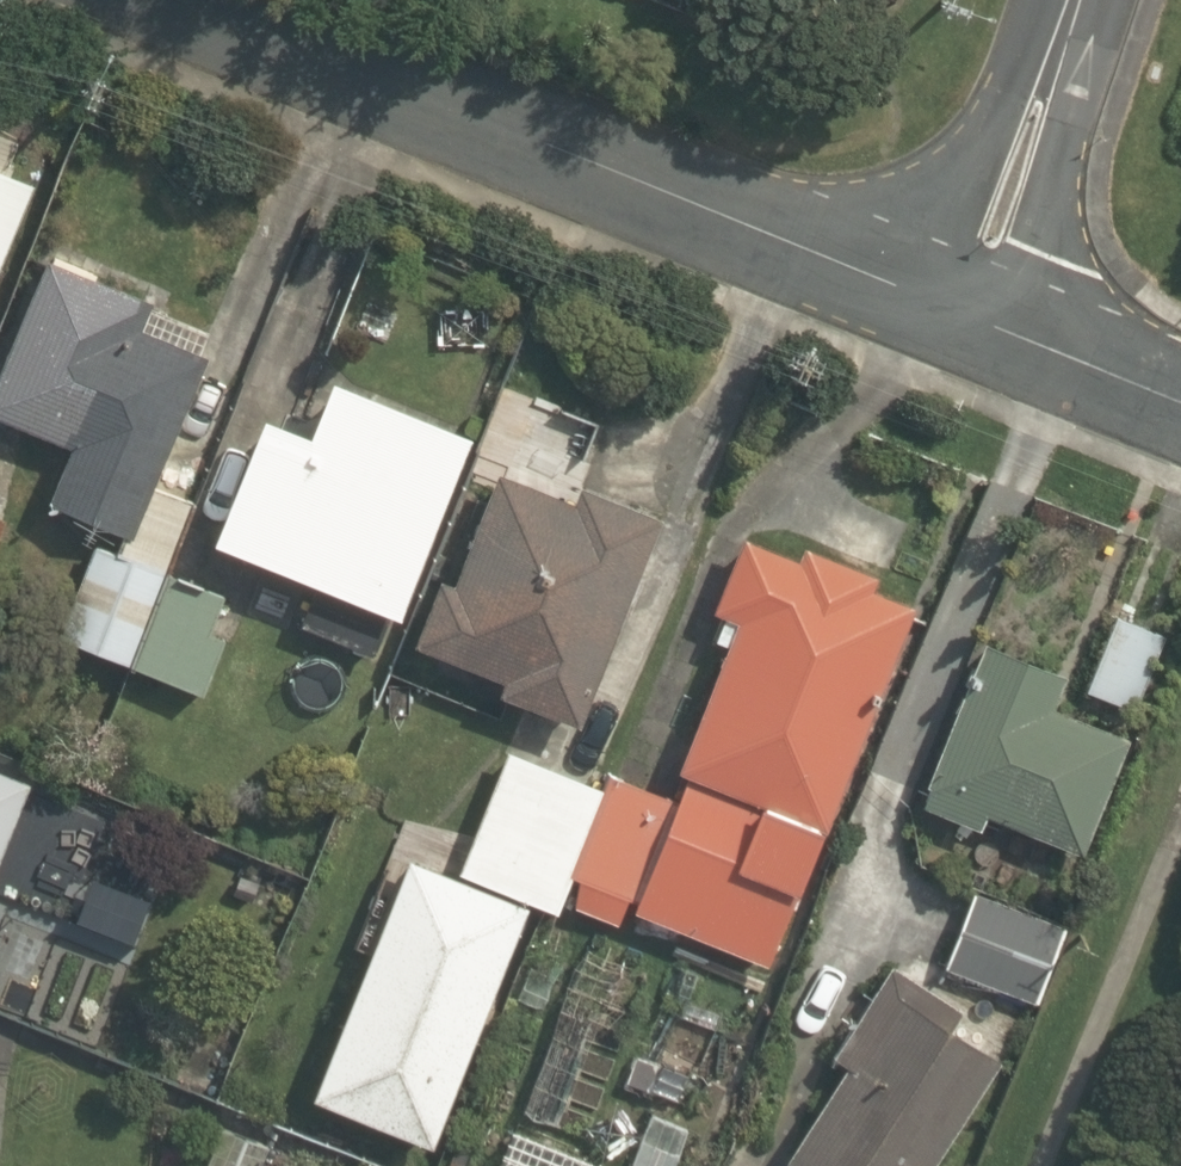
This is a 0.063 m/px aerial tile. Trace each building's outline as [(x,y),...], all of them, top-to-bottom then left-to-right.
[(130,668),(167,576),(196,504),(153,487),(204,357),(141,332),(152,303),(42,260),(0,369),(0,420),(72,448),(49,507),(122,535),(114,555),(96,548),(60,641),(130,668)] [(463,441),(330,385),(308,439),(267,422),(218,539),(316,581),(296,629),(367,659),(386,613),(390,614),(463,441)] [(498,691),(578,724),(660,521),(661,518),(579,485),(571,505),(496,475),(451,586),(438,581),(412,643),(503,679),(498,691)] [(766,967),(911,609),(868,592),(872,581),(795,550),(789,564),(739,544),(709,617),(721,621),(712,644),(728,651),(669,797),(613,774),(559,907),(612,928),(626,895),(644,902),(639,915),(766,967)] [(167,576),(130,668),(202,696),(224,640),(209,634),(223,598),(167,576)] [(1119,619),(1117,618),(1086,690),(1119,704),(1134,711),(1165,639),(1119,619)] [(1064,678),(981,647),(920,806),(977,828),(981,818),(1080,856),(1119,753),(1124,739),(1119,737),(1052,712),(1064,678)] [(553,912),(602,789),(505,751),(456,874),(553,912)] [(33,784),(0,771),(0,864),(33,784)] [(430,1146),(527,908),(407,859),(310,1097),(430,1146)] [(946,969),(1034,1003),(1063,926),(976,893),(946,969)] [(790,1165),(931,1165),(998,1065),(949,1033),(962,1014),(892,967),(833,1054),(848,1064),(783,1161),(790,1165)] [(200,1165),(261,1165),(271,1143),(218,1121),(200,1165)] [(500,1153),(495,1165),(533,1165),(500,1153)]
